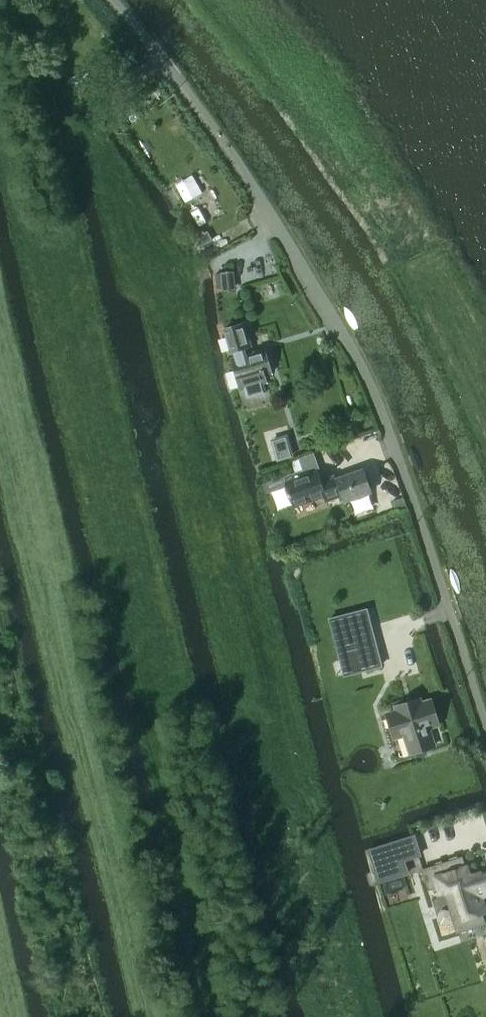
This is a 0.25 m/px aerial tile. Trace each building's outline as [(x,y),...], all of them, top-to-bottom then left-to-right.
[(115,121),(122,130),(130,123),(124,115),(115,121)] [(207,231),(205,232),(203,229),(192,234),(199,247),(212,239),(207,231)] [(222,292),(235,290),(234,271),(220,272),(222,292)] [(243,323),(223,329),(230,353),(233,352),(235,356),(231,358),(241,391),(244,390),(247,398),(265,392),(262,382),(266,381),(264,375),(272,372),(265,349),(245,355),(243,348),(250,345),(243,323)] [(287,434),(270,439),(277,461),(294,456),(287,434)] [(293,471),(294,472),(294,473),(263,483),(265,489),(285,483),(293,507),(340,492),(343,502),(371,492),(363,469),(335,479),(334,475),(319,480),(316,473),(320,472),(314,453),(292,460),(290,460),(290,461),(290,463),(293,471)] [(366,609),(345,615),(349,632),(371,626),(366,609)] [(381,665),(376,647),(357,652),(358,657),(353,659),(354,663),(342,666),(345,675),(381,665)] [(419,704),(417,699),(395,707),(396,712),(386,715),(393,738),(404,734),(410,754),(433,746),(427,727),(437,724),(430,701),(419,704)] [(391,843),(397,862),(420,854),(414,835),(391,843)] [(457,931),(484,923),(481,913),(485,912),(480,895),(485,894),(485,870),(470,875),(467,866),(465,867),(461,857),(423,870),(429,888),(438,885),(440,891),(454,887),(463,915),(453,918),(457,931)]
